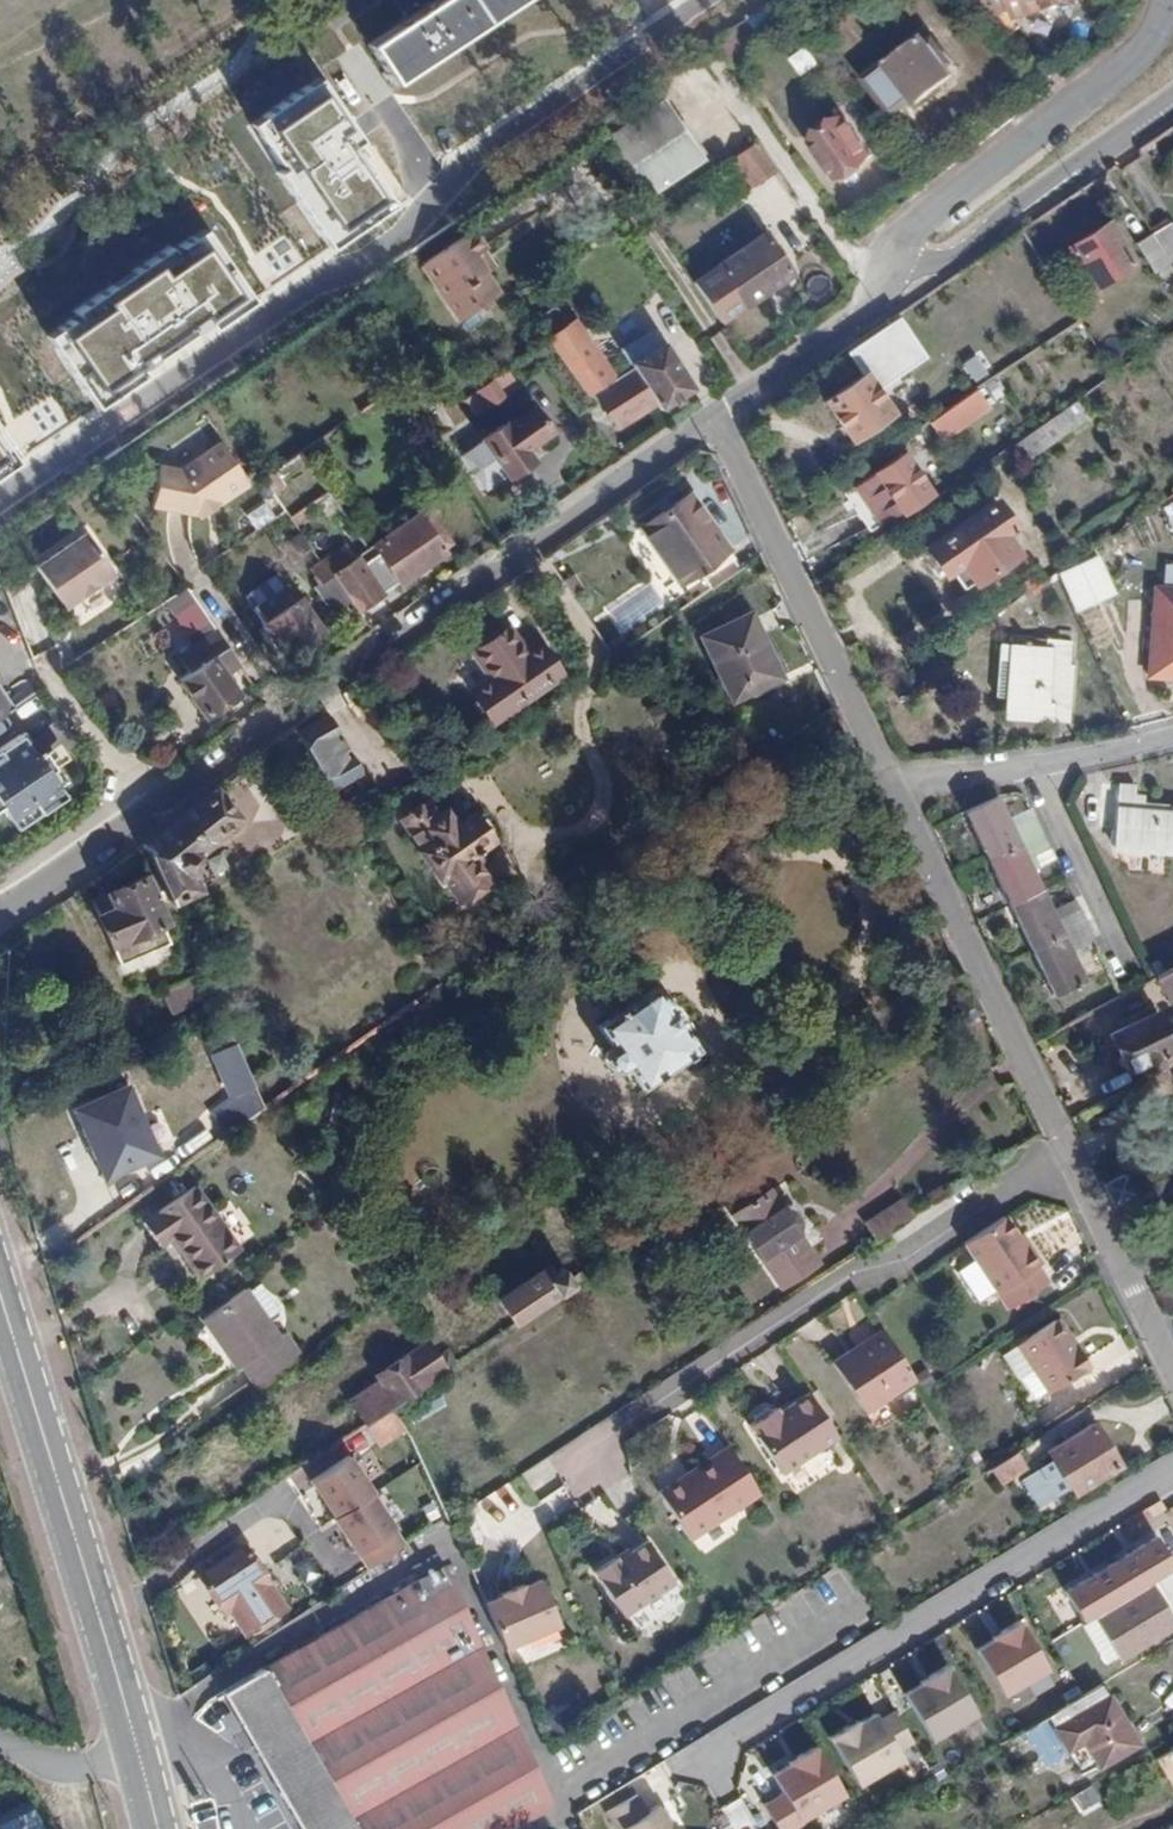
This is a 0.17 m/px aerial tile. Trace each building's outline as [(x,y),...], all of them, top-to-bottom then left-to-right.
[(365,50),(390,86),(520,0),(442,0),(365,50)] [(1045,0),(977,0),(988,15),(1011,9),(1014,17),(1047,8),(1045,0)] [(1047,8),(1076,0),(1045,0),(1047,8)] [(922,38),(871,80),(895,112),(912,99),(918,105),(953,75),(922,38)] [(318,75),(246,123),(328,245),(390,204),(353,149),(363,142),(318,75)] [(663,101),(605,140),(641,195),(700,154),(663,101)] [(845,124),(814,145),(838,181),(870,159),(845,124)] [(748,186),(775,168),(754,136),(727,154),(748,186)] [(1068,254),(1095,294),(1112,282),(1116,288),(1123,283),(1120,277),(1134,267),(1108,227),(1068,254)] [(203,229),(43,334),(91,407),(251,301),(203,229)] [(494,267),(470,232),(417,266),(458,328),(503,299),(485,272),(494,267)] [(1159,249),(1149,233),(1137,241),(1156,268),(1167,261),(1159,249)] [(789,275),(764,237),(694,284),(719,322),(789,275)] [(1172,269),(1172,239),(1159,249),(1167,261),(1172,269)] [(622,354),(662,335),(647,302),(607,320),(622,354)] [(905,309),(869,333),(883,354),(919,330),(905,309)] [(585,398),(592,394),(612,380),(572,321),(545,340),(585,398)] [(630,368),(655,405),(658,410),(691,389),(661,344),(628,364),(630,368)] [(508,366),(460,399),(470,412),(513,383),(510,377),(514,374),(508,366)] [(612,380),(592,394),(618,431),(655,405),(630,368),(612,380)] [(823,403),(850,441),(890,414),(863,377),(823,403)] [(985,406),(975,391),(964,398),(915,433),(926,447),(985,406)] [(1024,458),(1085,418),(1072,399),(1012,439),(1024,458)] [(502,425),(480,440),(505,478),(528,461),(520,450),(547,432),(531,410),(504,428),(502,425)] [(21,458),(0,425),(0,473),(21,458)] [(245,483),(215,442),(173,473),(154,470),(148,508),(195,516),(225,494),(227,496),(245,483)] [(297,451),(259,477),(269,490),(306,465),(297,451)] [(854,489),(879,523),(925,494),(900,458),(854,489)] [(811,482),(819,494),(837,482),(829,470),(811,482)] [(693,576),(705,593),(738,571),(687,494),(635,529),(675,587),(693,576)] [(1160,505),(1172,537),(1172,499),(1160,505)] [(950,578),(960,591),(1014,555),(1002,536),(1010,530),(991,503),(926,548),(948,579),(950,578)] [(414,518),(438,551),(448,544),(424,511),(414,518)] [(438,551),(414,518),(364,552),(351,560),(330,576),(344,596),(355,612),(440,553),(438,551)] [(84,533),(35,567),(63,608),(81,596),(78,593),(93,583),(96,586),(112,573),(84,533)] [(340,545),(319,560),(308,568),(333,603),(344,596),(330,576),(351,560),(340,545)] [(1071,612),(1112,594),(1094,552),(1053,570),(1071,612)] [(268,564),(235,588),(282,655),(316,633),(268,564)] [(1153,589),(1152,602),(1172,604),(1172,566),(1169,566),(1167,590),(1153,589)] [(1023,593),(1045,579),(1039,572),(1030,578),(1028,576),(1016,584),(1023,593)] [(238,665),(184,589),(165,603),(193,644),(174,657),(185,675),(179,680),(204,716),(233,695),(221,677),(238,665)] [(1152,602),(1148,677),(1172,679),(1172,604),(1152,602)] [(733,705),(779,683),(749,619),(704,641),(733,705)] [(1051,723),(1052,721),(1055,663),(1067,664),(1069,631),(1057,630),(1057,639),(1043,638),(1042,647),(1013,645),(1009,697),(1007,719),(1051,723)] [(489,684),(478,691),(498,720),(557,680),(537,650),(522,660),(504,634),(471,656),(489,684)] [(1009,697),(1013,645),(998,643),(994,696),(1009,697)] [(1055,663),(1052,721),(1064,722),(1067,664),(1055,663)] [(498,720),(478,691),(468,698),(487,727),(498,720)] [(8,711),(0,699),(0,717),(8,711)] [(294,733),(328,793),(357,775),(324,716),(297,732),(294,733)] [(10,820),(32,805),(40,816),(63,800),(47,777),(35,761),(20,738),(0,751),(0,810),(2,809),(10,820)] [(35,761),(47,777),(65,764),(53,749),(35,761)] [(1114,827),(1118,786),(1101,785),(1097,826),(1114,827)] [(1114,827),(1113,846),(1172,851),(1172,807),(1147,804),(1134,804),(1134,798),(1135,787),(1118,786),(1114,827)] [(229,820),(211,794),(142,848),(167,905),(192,894),(182,875),(186,873),(186,862),(183,858),(202,845),(199,842),(229,820)] [(1039,833),(1030,815),(1008,826),(994,797),(962,811),(985,858),(1039,833)] [(32,805),(10,820),(19,831),(40,816),(32,805)] [(436,877),(455,902),(480,883),(464,861),(483,846),(481,843),(489,837),(481,823),(475,822),(469,826),(465,821),(463,823),(452,809),(435,822),(425,808),(400,826),(419,853),(416,855),(433,879),(436,877)] [(1006,904),(1038,889),(1024,860),(1047,848),(1039,833),(985,858),(1006,904)] [(91,906),(120,971),(171,948),(162,929),(165,927),(144,883),(91,906)] [(1085,924),(1077,908),(1053,919),(1038,889),(1006,904),(1029,950),(1085,924)] [(1052,999),(1084,984),(1069,952),(1093,940),(1085,924),(1029,950),(1052,999)] [(1172,989),(1172,968),(1154,978),(1163,995),(1172,989)] [(174,1016),(210,1001),(199,976),(163,992),(174,1016)] [(626,1068),(640,1088),(696,1050),(681,1029),(684,1027),(671,1010),(668,1012),(654,990),(598,1029),(612,1049),(604,1054),(602,1061),(611,1073),(618,1073),(626,1068)] [(1170,1066),(1172,1064),(1172,1032),(1165,1036),(1151,1011),(1107,1034),(1126,1068),(1132,1066),(1141,1081),(1170,1066)] [(221,1050),(230,1046),(224,1034),(215,1038),(221,1050)] [(230,1046),(221,1050),(215,1053),(235,1097),(249,1090),(230,1046)] [(72,1119),(117,1182),(156,1156),(111,1092),(72,1119)] [(230,1132),(259,1111),(251,1094),(219,1116),(230,1132)] [(1132,1195),(1122,1176),(1102,1187),(1111,1206),(1132,1195)] [(205,1264),(210,1272),(244,1250),(201,1182),(148,1216),(163,1240),(174,1234),(196,1269),(205,1264)] [(803,1289),(823,1276),(794,1231),(799,1223),(791,1212),(781,1212),(768,1193),(755,1200),(748,1190),(724,1206),(731,1218),(725,1222),(764,1281),(770,1277),(775,1285),(786,1285),(796,1278),(803,1289)] [(876,1241),(911,1218),(901,1202),(866,1225),(876,1241)] [(1001,1217),(960,1243),(1001,1310),(1044,1283),(1034,1266),(1037,1264),(1026,1245),(1021,1248),(1012,1234),(1001,1217)] [(1021,1248),(1026,1245),(1017,1232),(1012,1234),(1021,1248)] [(205,1264),(196,1269),(201,1278),(210,1272),(205,1264)] [(505,1313),(513,1325),(521,1319),(570,1287),(561,1272),(548,1281),(542,1273),(498,1303),(505,1313)] [(257,1356),(274,1373),(312,1337),(295,1318),(290,1323),(248,1281),(211,1318),(251,1360),(257,1356)] [(1054,1318),(1048,1322),(1067,1351),(1073,1347),(1054,1318)] [(1067,1351),(1048,1322),(1007,1349),(1037,1395),(1083,1364),(1073,1347),(1067,1351)] [(860,1413),(912,1381),(879,1331),(827,1364),(860,1413)] [(367,1422),(393,1404),(457,1362),(481,1346),(496,1336),(493,1333),(479,1342),(451,1361),(449,1358),(438,1365),(428,1351),(406,1366),(403,1363),(378,1382),(383,1390),(353,1409),(363,1424),(367,1422)] [(779,1476),(836,1439),(807,1394),(778,1414),(774,1410),(762,1409),(750,1417),(750,1426),(746,1429),(779,1476)] [(393,1404),(367,1422),(380,1443),(404,1428),(393,1404)] [(1090,1425),(1081,1410),(985,1471),(994,1485),(1022,1467),(1024,1471),(1052,1454),(1076,1491),(1121,1464),(1095,1421),(1090,1425)] [(688,1541),(758,1494),(727,1447),(707,1460),(711,1466),(685,1482),(681,1477),(657,1493),(688,1541)] [(365,1489),(342,1455),(303,1482),(325,1515),(365,1489)] [(707,1460),(681,1477),(685,1482),(711,1466),(707,1460)] [(560,1484),(531,1502),(544,1524),(574,1506),(560,1484)] [(365,1489),(325,1515),(351,1554),(390,1528),(365,1489)] [(390,1528),(351,1554),(363,1569),(400,1544),(390,1528)] [(647,1543),(627,1556),(611,1567),(608,1563),(593,1573),(624,1617),(674,1584),(647,1543)] [(232,1607),(247,1631),(286,1606),(275,1590),(280,1586),(275,1578),(269,1581),(245,1545),(201,1572),(226,1611),(232,1607)] [(611,1567),(627,1556),(625,1552),(608,1563),(611,1567)] [(296,1828),(504,1828),(547,1804),(521,1744),(441,1564),(217,1692),(296,1828)] [(481,1600),(502,1646),(557,1620),(536,1574),(520,1581),(518,1578),(496,1589),(498,1592),(481,1600)] [(1093,1615),(1117,1656),(1170,1625),(1145,1584),(1093,1615)] [(1048,1670),(1019,1622),(972,1650),(1001,1698),(1048,1670)] [(930,1742),(976,1714),(945,1663),(899,1691),(930,1742)] [(1052,1728),(1065,1752),(1080,1743),(1091,1760),(1094,1766),(1132,1744),(1106,1698),(1052,1728)] [(872,1715),(827,1741),(854,1789),(903,1761),(897,1752),(910,1744),(891,1710),(875,1719),(872,1715)] [(1075,1769),(1091,1760),(1080,1743),(1065,1752),(1075,1769)] [(846,1792),(817,1745),(775,1772),(785,1787),(804,1818),(846,1792)] [(804,1818),(785,1787),(766,1799),(784,1828),(785,1828),(804,1818)] [(650,1816),(638,1792),(602,1811),(611,1828),(625,1828),(650,1816)] [(720,1806),(733,1828),(756,1828),(738,1796),(720,1806)] [(0,1821),(0,1828),(41,1828),(31,1808),(0,1821)] [(625,1828),(672,1828),(661,1810),(650,1816),(625,1828)]
